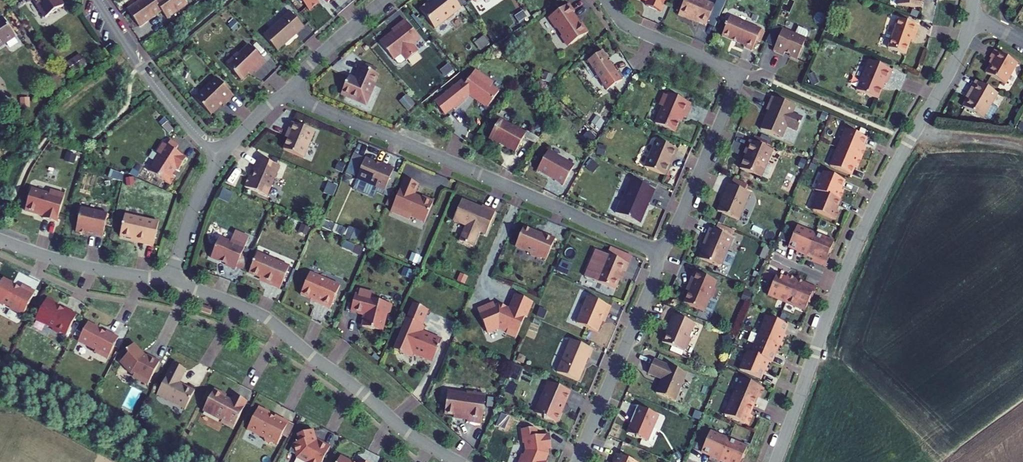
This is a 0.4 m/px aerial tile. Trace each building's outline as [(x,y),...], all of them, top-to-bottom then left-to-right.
[(45,18),(63,6),(59,0),(33,0),(45,18)] [(139,27),(161,11),(167,19),(187,5),(184,0),(160,0),(156,3),(154,0),(142,0),(127,10),(139,27)] [(307,7),(309,10),(319,2),(317,0),(300,0),(307,7)] [(419,9),(435,29),(461,8),(455,1),(456,0),(435,0),(430,4),(428,2),(419,9)] [(665,0),(647,0),(648,0),(646,6),(660,12),(665,0)] [(702,0),(685,0),(679,14),(706,26),(715,5),(702,0)] [(897,5),(920,8),(921,2),(921,0),(898,0),(897,5)] [(574,12),(569,4),(549,18),(556,28),(557,28),(562,36),(561,36),(568,46),(588,33),(582,24),(580,25),(572,13),(574,12)] [(289,12),(263,36),(277,51),(304,28),(289,12)] [(752,51),(761,30),(730,16),(722,36),(744,46),(744,47),(752,51)] [(15,37),(2,17),(0,19),(0,47),(15,37)] [(888,48),(906,55),(913,33),(916,34),(919,26),(898,19),(888,48)] [(393,32),(380,42),(394,60),(401,54),(407,61),(418,52),(413,45),(420,39),(405,20),(395,28),(397,31),(394,33),(393,32)] [(771,27),(769,32),(779,37),(781,32),(771,27)] [(788,52),(790,57),(797,60),(806,39),(782,29),(781,32),(779,37),(775,48),(773,51),(784,56),(785,53),(788,52)] [(769,32),(764,43),(775,48),(779,37),(769,32)] [(238,53),(226,64),(241,81),(253,70),(256,73),(266,63),(255,51),(251,46),(249,45),(239,55),(238,53)] [(588,61),(602,82),(617,72),(603,51),(588,61)] [(985,74),(1005,85),(1017,64),(994,51),(990,59),(993,61),(985,74)] [(71,71),(84,61),(78,52),(64,62),(71,71)] [(886,84),(892,70),(869,61),(856,90),(878,99),(885,83),(886,84)] [(341,94),(366,104),(378,74),(375,73),(372,71),(373,67),(366,64),(364,68),(361,67),(356,79),(349,76),(341,94)] [(465,84),(462,81),(435,103),(444,115),(453,108),(453,109),(465,100),(464,99),(470,94),(474,97),(474,99),(487,108),(499,92),(490,85),(489,80),(475,70),(465,84)] [(234,96),(216,78),(195,98),(211,115),(222,104),(224,106),(234,96)] [(997,94),(976,82),(969,93),(970,94),(963,108),(983,119),(997,94)] [(686,118),(692,104),(668,94),(667,96),(663,97),(661,103),(662,107),(655,123),(675,132),(681,116),(686,118)] [(795,107),(772,97),(766,110),(770,112),(769,115),(767,114),(760,130),(782,139),(786,127),(797,131),(802,118),(792,114),(795,107)] [(536,144),(539,139),(526,131),(526,133),(512,125),(511,126),(499,120),(489,139),(499,144),(500,142),(505,145),(505,146),(516,152),(524,137),(536,144)] [(315,132),(292,123),(288,132),(291,133),(284,150),(304,158),(315,132)] [(838,148),(862,158),(866,149),(862,147),(866,138),(846,129),(838,148)] [(673,160),(678,149),(655,140),(644,167),(664,176),(671,159),(673,160)] [(164,144),(159,151),(160,155),(149,171),(170,185),(175,177),(172,175),(176,168),(179,170),(187,158),(175,151),(179,146),(171,141),(167,146),(164,144)] [(773,150),(750,141),(744,154),(746,154),(740,169),(761,178),(773,150)] [(858,167),(862,158),(838,148),(830,166),(850,175),(854,166),(858,167)] [(555,181),(563,186),(574,166),(561,159),(562,158),(548,151),(538,170),(555,180),(555,181)] [(385,191),(394,169),(381,163),(380,165),(365,158),(357,179),(385,191)] [(249,176),(244,187),(267,197),(280,167),(260,159),(252,177),(249,176)] [(840,189),(844,180),(824,172),(816,190),(820,192),(840,200),(844,191),(840,189)] [(418,184),(404,179),(391,212),(409,220),(411,216),(425,222),(433,201),(422,197),(421,198),(414,195),(418,184)] [(649,204),(655,190),(631,180),(622,203),(620,202),(615,213),(640,224),(647,209),(645,209),(647,203),(649,204)] [(750,194),(728,184),(724,195),(718,211),(739,220),(750,194)] [(32,189),(25,211),(37,214),(37,213),(44,215),(43,218),(57,222),(65,195),(54,192),(50,194),(32,189)] [(840,200),(820,192),(812,210),(836,220),(840,211),(836,209),(840,200)] [(486,235),(495,212),(482,206),(481,209),(478,208),(479,207),(462,199),(453,221),(466,226),(459,241),(472,247),(479,232),(486,235)] [(76,232),(88,234),(89,232),(103,235),(108,214),(81,208),(76,232)] [(125,214),(120,236),(144,241),(143,244),(153,246),(159,222),(125,214)] [(534,233),(533,231),(524,227),(515,246),(530,253),(532,255),(539,258),(541,257),(547,259),(555,239),(542,233),(540,235),(534,233)] [(796,254),(805,258),(815,234),(797,227),(788,247),(797,251),(796,254)] [(733,239),(710,229),(703,244),(705,245),(699,259),(718,267),(721,266),(733,239)] [(834,242),(815,234),(805,258),(825,267),(830,257),(828,256),(834,242)] [(223,264),(236,269),(245,248),(230,241),(229,242),(220,238),(216,240),(208,257),(223,263),(223,264)] [(270,285),(280,289),(290,267),(258,253),(249,273),(272,283),(270,285)] [(623,277),(629,264),(607,255),(596,281),(615,290),(621,276),(623,277)] [(564,261),(561,271),(569,274),(572,264),(564,261)] [(719,283),(694,272),(690,280),(693,281),(684,303),(704,312),(710,298),(712,299),(719,283)] [(316,303),(330,309),(340,286),(310,273),(300,295),(317,302),(316,303)] [(786,303),(796,279),(787,275),(786,278),(777,274),(768,295),(786,303)] [(0,284),(0,304),(4,305),(4,304),(11,307),(11,310),(17,312),(19,312),(24,314),(35,292),(22,285),(20,288),(13,285),(14,283),(3,278),(0,284)] [(796,279),(786,303),(805,311),(811,297),(812,297),(817,287),(796,279)] [(372,293),(360,289),(358,296),(355,295),(351,310),(365,314),(362,326),(382,331),(386,315),(390,313),(392,304),(370,299),(372,293)] [(504,308),(499,306),(499,304),(495,306),(494,303),(478,309),(487,333),(498,328),(499,326),(508,330),(506,333),(516,337),(525,316),(526,317),(533,302),(515,295),(509,309),(506,307),(504,308)] [(606,318),(611,307),(588,297),(576,323),(597,332),(604,317),(606,318)] [(51,327),(52,329),(60,333),(60,331),(66,334),(77,315),(64,308),(63,309),(57,306),(58,304),(47,298),(37,317),(38,320),(51,327)] [(413,353),(433,361),(442,341),(419,331),(427,310),(414,304),(401,335),(407,337),(400,353),(411,357),(413,353)] [(201,311),(210,314),(212,309),(203,306),(201,311)] [(689,338),(695,324),(673,315),(667,330),(670,332),(669,335),(666,334),(663,343),(672,347),(670,352),(681,357),(684,352),(683,351),(684,350),(687,348),(690,342),(689,338)] [(759,335),(783,345),(787,336),(783,334),(787,325),(767,317),(759,335)] [(78,341),(95,350),(96,353),(107,359),(118,338),(106,331),(105,333),(99,330),(98,328),(88,322),(78,341)] [(407,337),(401,335),(394,350),(400,353),(407,337)] [(779,355),(783,345),(759,335),(751,353),(772,362),(775,353),(779,355)] [(590,358),(593,350),(571,340),(557,372),(578,381),(588,357),(590,358)] [(148,385),(160,362),(147,355),(146,357),(142,355),(142,354),(142,352),(134,344),(125,351),(128,355),(120,362),(131,374),(134,375),(135,378),(148,385)] [(751,353),(748,352),(740,370),(760,379),(764,370),(767,371),(772,362),(751,353)] [(687,374),(654,360),(648,374),(662,380),(656,393),(675,401),(687,374)] [(186,370),(173,363),(157,395),(185,410),(194,391),(179,383),(186,370)] [(733,397),(753,406),(757,396),(760,398),(764,389),(740,379),(733,397)] [(564,406),(570,391),(548,382),(536,412),(537,414),(556,422),(561,412),(560,410),(562,406),(564,406)] [(222,421),(223,424),(233,429),(247,401),(234,394),(231,400),(225,397),(226,395),(214,389),(203,411),(222,421)] [(447,392),(444,414),(468,417),(467,422),(482,423),(485,395),(466,393),(466,394),(447,392)] [(725,415),(749,425),(752,416),(749,415),(753,406),(733,397),(725,415)] [(652,441),(662,413),(639,405),(629,432),(652,441)] [(265,442),(269,444),(273,443),(277,445),(288,423),(275,416),(274,417),(269,415),(269,413),(258,407),(247,430),(264,438),(265,442)] [(548,454),(548,449),(551,448),(550,434),(538,436),(537,429),(534,427),(521,429),(523,443),(525,443),(525,450),(524,455),(522,456),(519,461),(547,461),(548,460),(546,460),(548,454)] [(313,430),(298,434),(300,442),(292,444),(293,445),(289,451),(299,456),(300,459),(305,461),(322,461),(331,446),(318,439),(317,440),(313,430)] [(716,461),(719,461),(728,439),(710,432),(702,452),(711,456),(709,459),(716,461)] [(732,441),(728,439),(719,461),(739,461),(732,441)] [(732,441),(739,461),(743,461),(741,461),(747,447),(732,441)]
